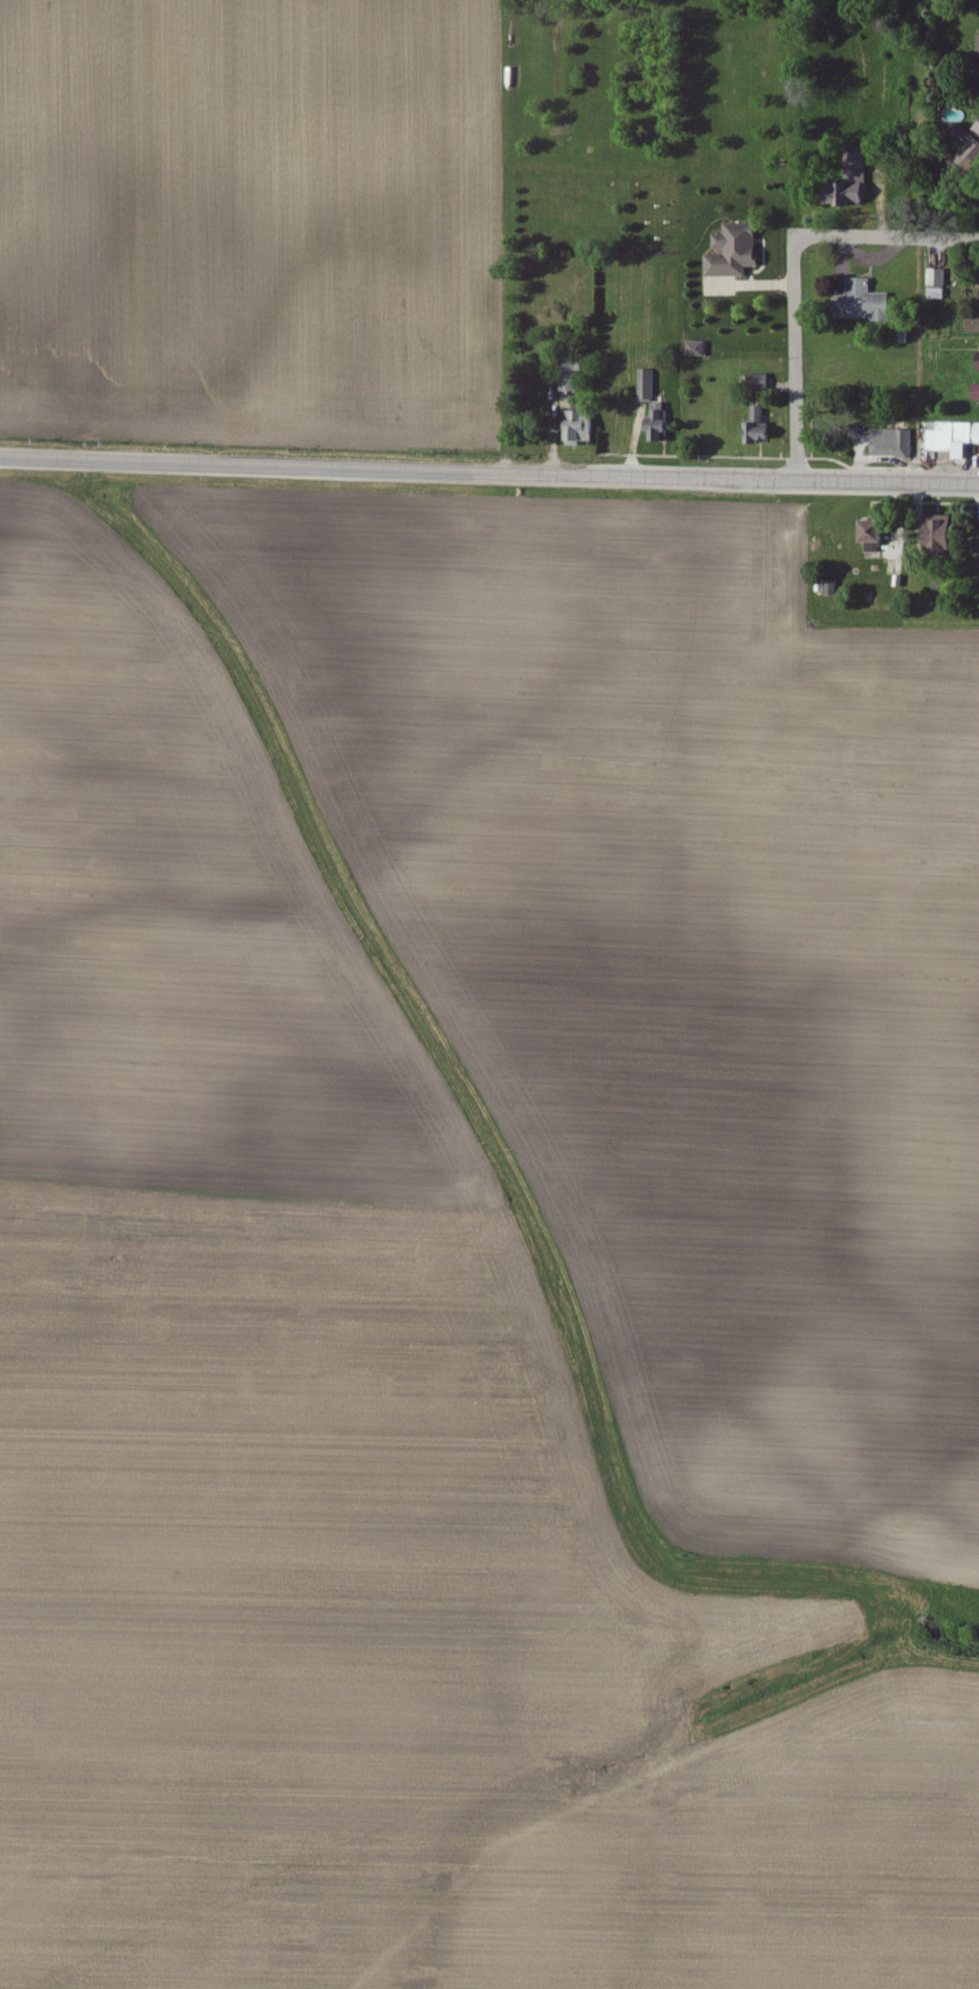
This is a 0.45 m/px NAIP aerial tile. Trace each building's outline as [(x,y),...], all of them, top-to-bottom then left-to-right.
[(968,165),(973,169),(978,162),(978,138),(978,137),(954,162),(963,170),(968,165)] [(869,205),(869,153),(850,152),(850,184),(831,184),(830,205),(869,205)] [(708,277),(749,276),(749,267),(761,267),(760,223),(727,224),(727,235),(716,235),(716,250),(727,250),(727,255),(707,255),(708,277)] [(947,299),(948,270),(930,269),(929,299),(947,299)] [(839,319),(893,319),(893,294),(872,294),(872,279),(850,279),(849,294),(839,294),(839,319)] [(587,365),(565,364),(565,388),(576,389),(576,371),(587,371),(587,365)] [(657,370),(641,370),(641,403),(656,403),(657,370)] [(772,390),(771,374),(750,375),(751,391),(772,390)] [(670,442),(671,404),(655,403),(655,416),(649,416),(648,433),(653,433),(652,442),(670,442)] [(766,406),(754,406),(754,420),(747,420),(747,444),(763,444),(763,440),(774,440),(774,424),(766,424),(766,406)] [(568,446),(583,446),(583,442),(596,442),(596,411),(568,411),(568,446)] [(959,452),(958,459),(970,460),(970,443),(978,443),(978,423),(940,423),(940,430),(932,430),(931,451),(959,452)] [(874,457),(914,458),(914,430),(874,430),(874,457)] [(931,549),(957,549),(957,515),(930,516),(931,549)] [(888,543),(888,520),(866,521),(867,553),(882,553),(881,543),(888,543)] [(838,596),(839,581),(828,581),(827,596),(838,596)]
